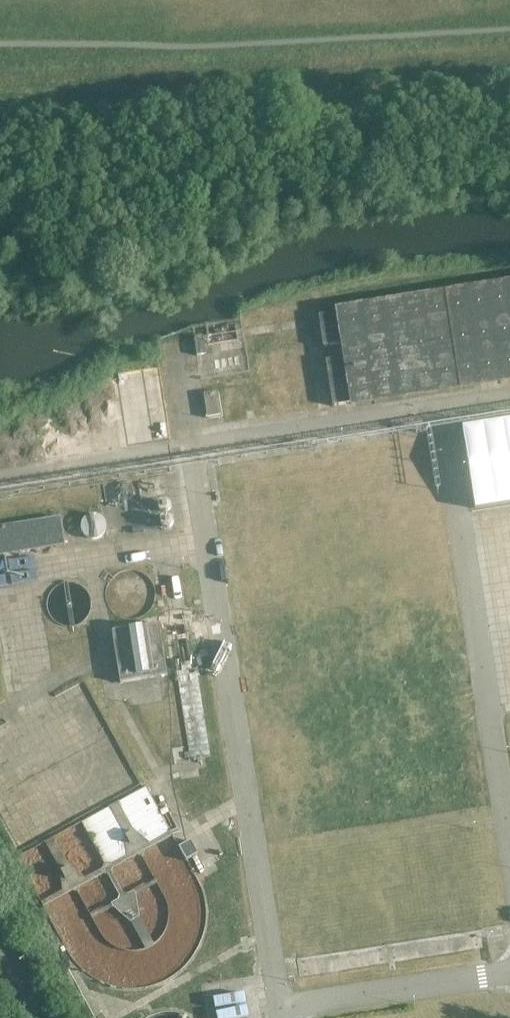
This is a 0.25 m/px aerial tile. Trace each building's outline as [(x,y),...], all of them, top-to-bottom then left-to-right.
[(338,313),(353,411),(509,387),(509,287),(338,313)] [(194,338),(197,355),(206,354),(203,336),(194,338)] [(204,393),(208,417),(221,415),(217,391),(204,393)] [(110,532),(110,527),(109,523),(106,519),(102,517),(98,516),(94,516),(89,517),(86,520),(83,523),(82,528),(82,533),(84,537),(87,541),(92,543),(97,544),(101,543),(106,540),(109,536),(110,532)] [(65,547),(61,518),(0,528),(0,557),(65,547)] [(192,668),(185,623),(175,625),(181,659),(175,660),(177,671),(176,672),(176,675),(177,674),(177,676),(175,676),(176,681),(178,680),(190,752),(185,753),(186,759),(191,758),(191,759),(211,756),(197,667),(192,668)] [(167,675),(159,627),(159,624),(112,631),(120,682),(167,675)] [(191,840),(180,847),(187,859),(198,853),(191,840)]
